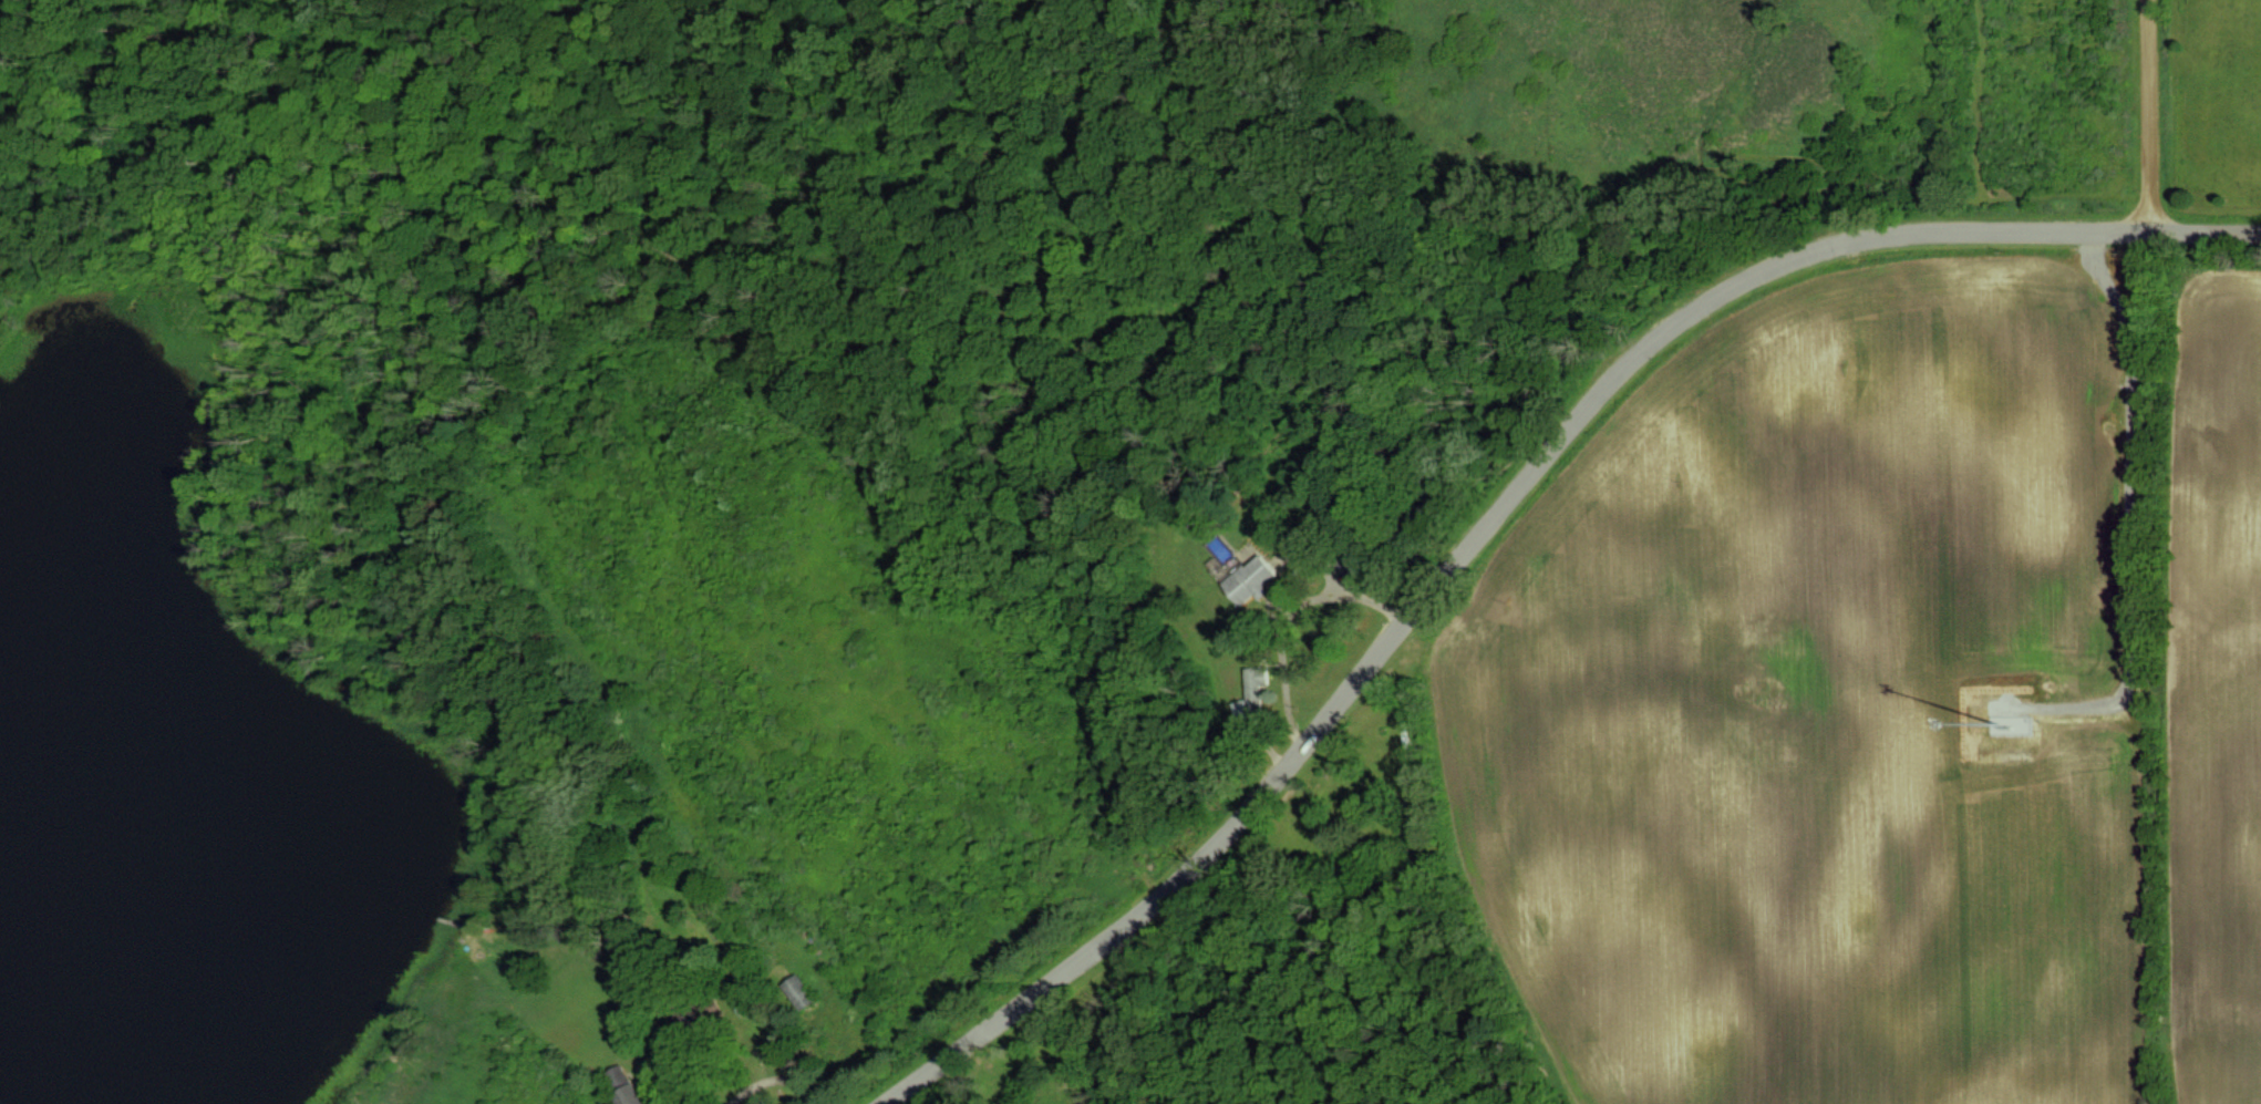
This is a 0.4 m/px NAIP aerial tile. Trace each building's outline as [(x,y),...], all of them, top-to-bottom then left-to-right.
[(1220,584),(1239,606),(1277,575),(1258,553),(1220,584)] [(1242,669),(1243,701),(1229,701),(1230,718),(1258,717),(1257,685),(1264,685),(1263,668),(1242,669)] [(773,984),(791,1010),(807,999),(789,973),(773,984)] [(596,1071),(605,1088),(619,1080),(611,1063),(596,1071)] [(619,1082),(607,1091),(617,1103),(635,1103),(619,1082)]
